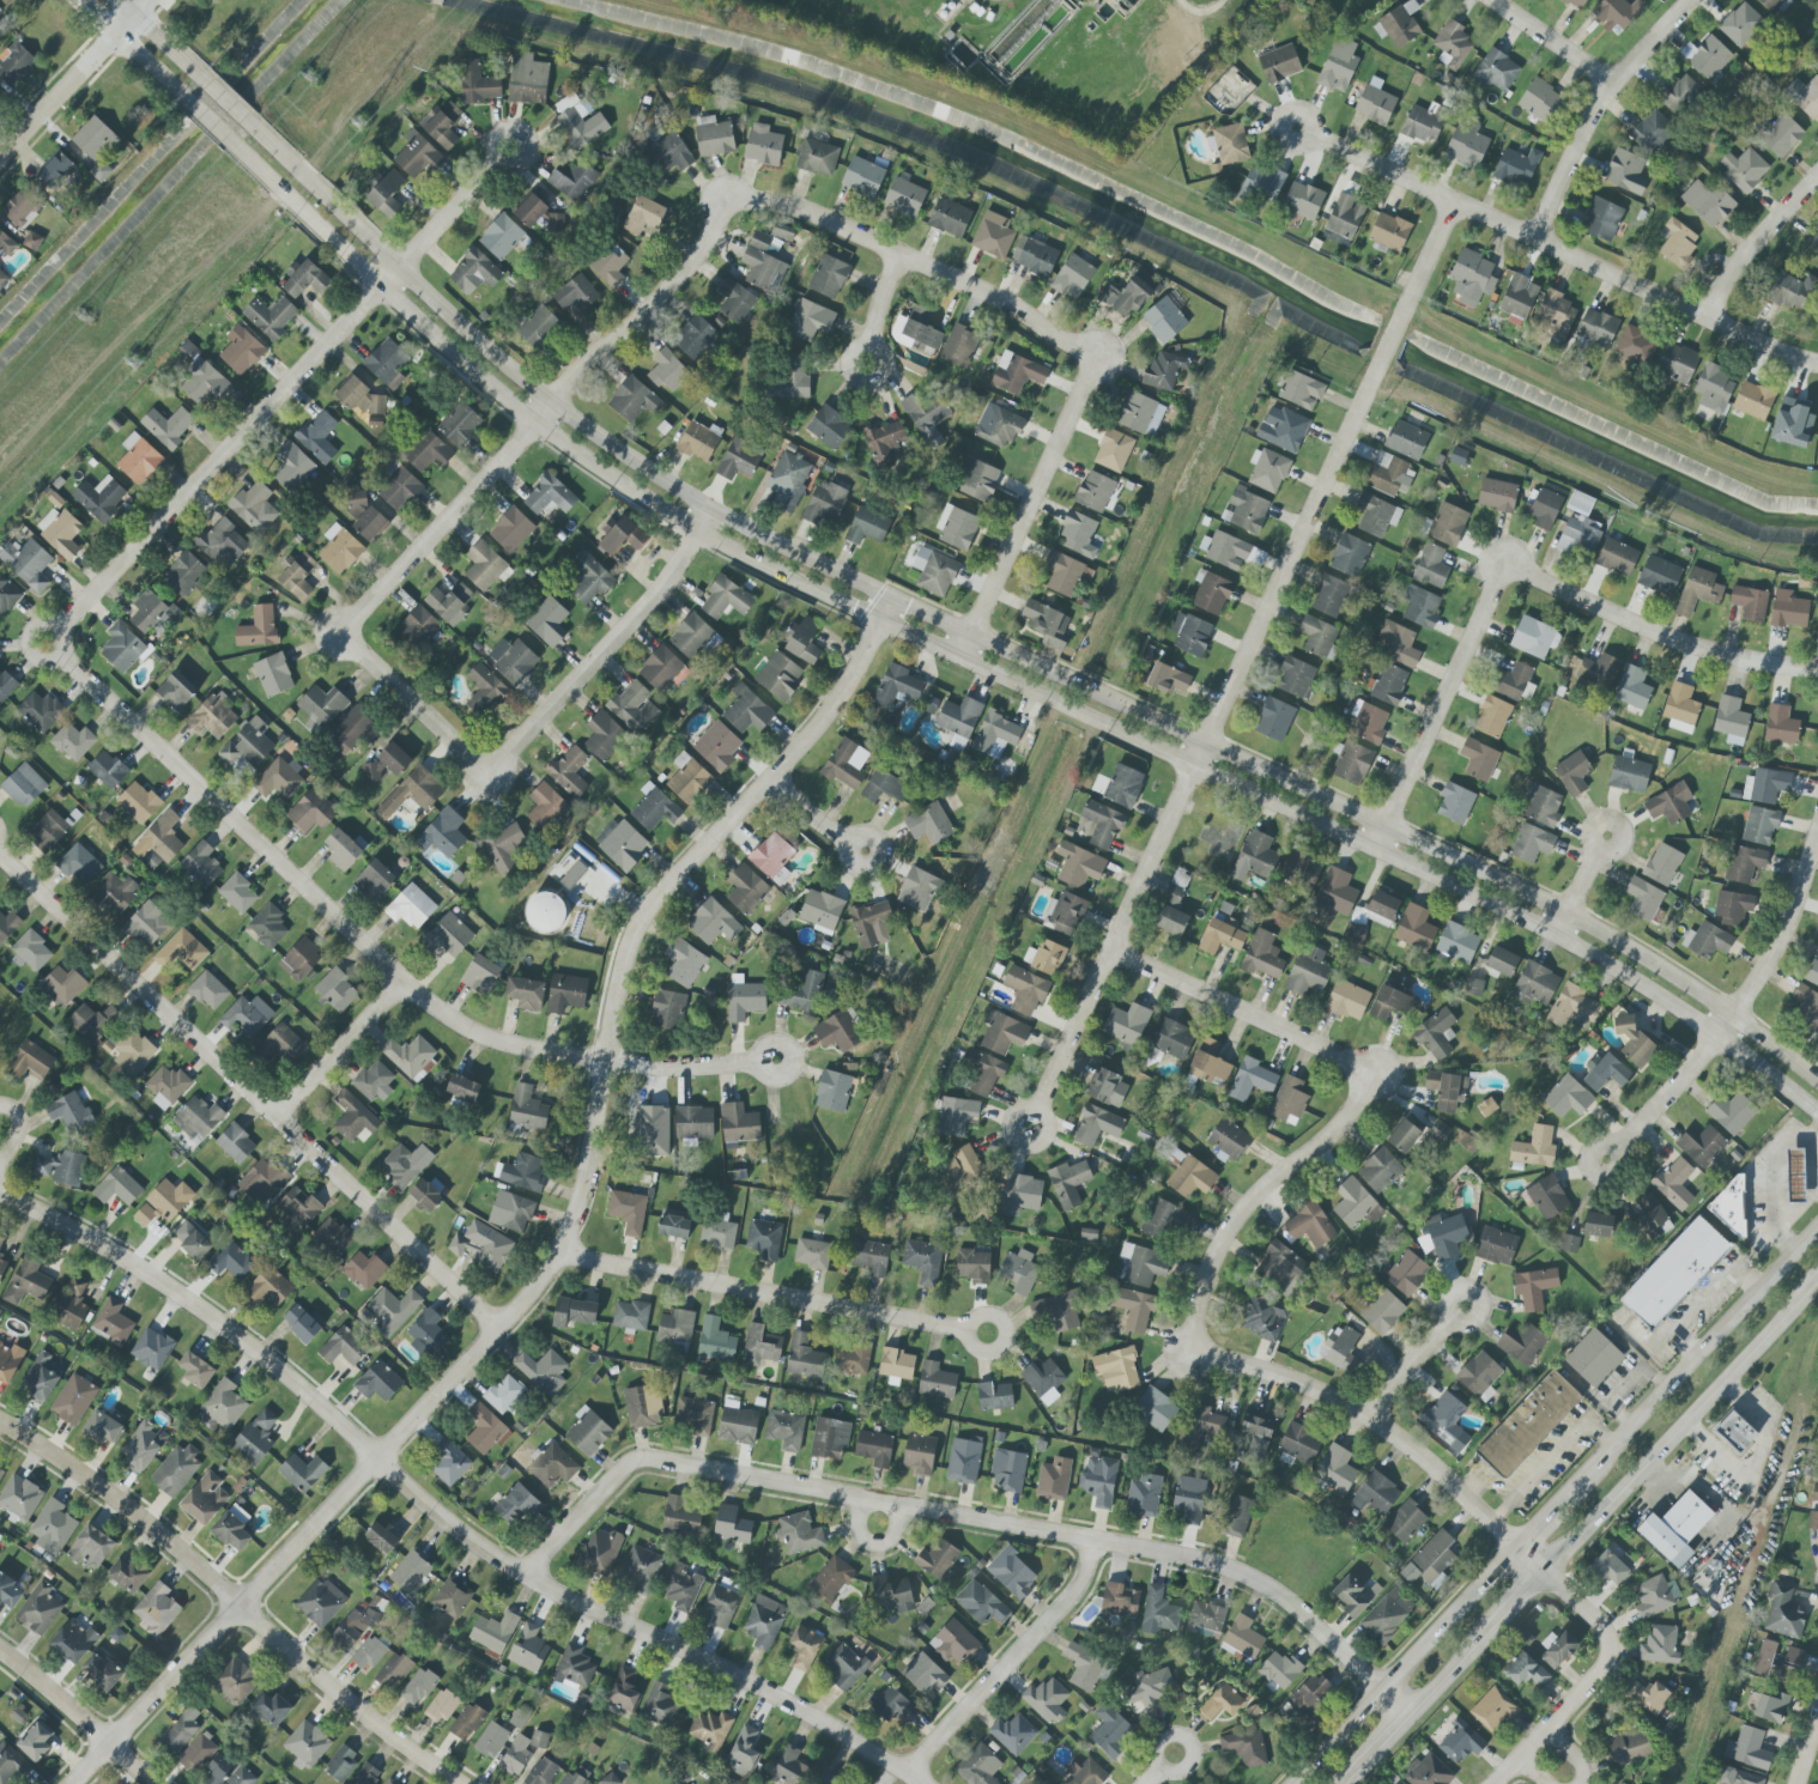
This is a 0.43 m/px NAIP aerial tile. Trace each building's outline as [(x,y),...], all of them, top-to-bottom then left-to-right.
[(1411,0),(1410,0),(1377,20),(1396,50),(1422,33),(1410,14),(1417,9),(1411,0)] [(1579,12),(1586,0),(1560,0),(1579,12)] [(1629,6),(1624,0),(1602,0),(1592,10),(1610,30),(1616,24),(1623,31),(1647,8),(1639,0),(1636,0),(1629,6)] [(1772,14),(1785,0),(1757,0),(1772,14)] [(1740,49),(1765,21),(1743,1),(1717,28),(1740,49)] [(1442,51),(1437,61),(1457,73),(1476,39),(1446,21),(1432,45),(1442,51)] [(1696,49),(1689,42),(1679,53),(1709,82),(1733,56),(1710,34),(1696,49)] [(1317,84),(1346,95),(1359,59),(1352,56),(1357,43),(1335,35),(1317,84)] [(12,88),(37,61),(17,42),(0,61),(0,76),(12,88)] [(1302,73),(1293,44),(1258,55),(1267,84),(1302,73)] [(1472,76),(1503,96),(1522,67),(1490,47),(1472,76)] [(510,103),(547,104),(548,63),(533,62),(534,53),(512,52),(510,103)] [(461,102),(502,101),(501,77),(480,78),(480,60),(460,60),(461,102)] [(1657,97),(1677,119),(1704,94),(1684,72),(1657,97)] [(1379,90),(1383,81),(1370,75),(1354,113),(1386,127),(1398,99),(1379,90)] [(1815,75),(1804,88),(1796,80),(1784,93),(1814,122),(1817,118),(1817,78),(1815,75)] [(1546,124),(1564,97),(1535,77),(1517,104),(1546,124)] [(611,129),(598,110),(594,113),(585,98),(579,102),(573,93),(555,105),(561,114),(555,119),(577,152),(611,129)] [(449,129),(463,114),(450,101),(441,110),(436,105),(418,124),(448,152),(460,139),(449,129)] [(1434,114),(1412,104),(1400,131),(1433,147),(1449,112),(1438,106),(1434,114)] [(1650,156),(1676,129),(1653,108),(1628,135),(1650,156)] [(1779,159),(1806,134),(1785,112),(1758,137),(1779,159)] [(120,140),(93,115),(70,140),(89,158),(82,165),(102,183),(114,170),(102,159),(120,140)] [(1490,139),(1476,133),(1479,126),(1459,118),(1444,155),(1478,169),(1490,139)] [(735,153),(732,121),(715,123),(715,119),(695,121),(699,157),(735,153)] [(784,135),(769,133),(770,125),(750,123),(746,161),(780,165),(784,135)] [(1210,152),(1217,150),(1221,166),(1251,158),(1241,123),(1205,133),(1210,152)] [(393,160),(416,182),(441,155),(413,128),(404,138),(409,143),(393,160)] [(680,173),(696,161),(674,130),(644,151),(661,175),(675,165),(680,173)] [(840,148),(804,137),(795,167),(831,178),(840,148)] [(1641,197),(1648,180),(1639,176),(1646,160),(1617,147),(1603,181),(1641,197)] [(1746,194),(1771,168),(1749,147),(1736,160),(1729,153),(1716,166),(1746,194)] [(1527,157),(1504,148),(1492,176),(1526,190),(1542,153),(1531,148),(1527,157)] [(55,192),(77,167),(58,150),(36,175),(55,192)] [(841,187),(876,198),(886,168),(851,157),(841,187)] [(599,175),(579,158),(569,171),(560,164),(546,181),(576,205),(599,175)] [(1252,203),(1254,197),(1275,205),(1286,174),(1252,162),(1239,198),(1252,203)] [(379,173),(368,185),(373,190),(366,198),(389,219),(401,206),(391,197),(406,181),(393,169),(384,178),(379,173)] [(915,219),(928,191),(895,177),(883,205),(915,219)] [(1713,230),(1737,204),(1716,184),(1709,191),(1696,179),(1679,198),(1713,230)] [(1325,193),(1292,180),(1281,209),(1314,221),(1325,193)] [(18,229),(43,205),(25,186),(0,209),(18,229)] [(1356,198),(1339,191),(1325,230),(1354,241),(1366,207),(1354,203),(1356,198)] [(512,213),(530,229),(549,209),(532,192),(512,213)] [(639,237),(645,225),(656,231),(667,210),(638,195),(621,227),(639,237)] [(961,240),(973,211),(939,196),(927,225),(961,240)] [(1582,232),(1613,241),(1623,207),(1592,198),(1582,232)] [(1015,232),(1007,229),(1010,219),(984,210),(971,248),(1006,260),(1015,232)] [(1400,253),(1412,225),(1380,211),(1368,239),(1400,253)] [(501,262),(526,235),(502,213),(477,240),(501,262)] [(564,232),(564,214),(546,214),(547,232),(564,232)] [(1664,226),(1672,233),(1657,252),(1683,271),(1693,257),(1688,253),(1700,238),(1671,216),(1664,226)] [(1,251),(8,257),(18,246),(0,229),(0,252),(1,251)] [(788,265),(764,254),(771,237),(755,229),(740,263),(751,267),(745,282),(775,295),(788,265)] [(1809,240),(1817,249),(1817,230),(1809,240)] [(44,238),(29,231),(22,245),(37,252),(44,238)] [(1010,265),(1049,278),(1059,249),(1020,236),(1010,265)] [(618,272),(629,259),(610,242),(588,266),(613,289),(624,277),(618,272)] [(483,282),(491,289),(505,274),(474,247),(447,276),(469,296),(483,282)] [(1490,296),(1498,280),(1490,276),(1495,263),(1462,248),(1448,278),(1457,282),(1450,296),(1475,308),(1482,293),(1490,296)] [(1077,302),(1096,268),(1069,253),(1051,287),(1077,302)] [(851,266),(822,254),(807,289),(836,301),(851,266)] [(281,287),(295,300),(309,285),(320,294),(332,281),(308,258),(281,287)] [(1122,293),(1108,284),(1098,300),(1129,321),(1151,288),(1141,281),(1146,274),(1138,268),(1122,293)] [(9,276),(0,270),(0,288),(9,276)] [(600,298),(582,272),(551,294),(562,310),(574,301),(581,311),(600,298)] [(1780,272),(1769,299),(1805,313),(1817,281),(1817,279),(1806,274),(1803,282),(1780,272)] [(1498,310),(1526,322),(1541,285),(1513,273),(1498,310)] [(759,298),(726,277),(716,292),(726,299),(717,311),(740,326),(759,298)] [(1559,328),(1556,335),(1566,339),(1576,310),(1568,307),(1571,299),(1546,289),(1535,319),(1559,328)] [(299,311),(282,295),(268,310),(256,299),(242,313),(274,344),(286,332),(282,329),(299,311)] [(1164,345),(1189,324),(1166,296),(1140,317),(1164,345)] [(788,333),(812,340),(815,329),(830,334),(836,311),(798,300),(788,333)] [(560,322),(541,304),(515,331),(534,349),(560,322)] [(1620,321),(1587,307),(1575,335),(1608,349),(1620,321)] [(694,361),(719,333),(696,313),(671,341),(694,361)] [(944,333),(898,315),(889,339),(934,357),(944,333)] [(241,377),(267,350),(240,324),(229,335),(234,340),(218,356),(241,377)] [(939,358),(966,370),(981,335),(954,324),(939,358)] [(1657,336),(1624,326),(1615,355),(1648,366),(1657,336)] [(397,371),(411,357),(388,336),(362,363),(392,392),(405,379),(397,371)] [(1653,371),(1687,386),(1700,356),(1667,341),(1653,371)] [(691,374),(665,346),(652,358),(658,364),(646,376),(658,389),(663,384),(671,392),(691,374)] [(1140,384),(1170,393),(1178,368),(1188,371),(1191,360),(1157,350),(1149,375),(1143,373),(1140,384)] [(1020,395),(1025,379),(1044,385),(1050,367),(1001,352),(991,387),(1020,395)] [(178,386),(205,412),(231,386),(204,359),(178,386)] [(808,398),(808,360),(778,360),(777,398),(808,398)] [(1702,394),(1698,405),(1723,415),(1735,383),(1726,380),(1730,371),(1705,361),(1693,391),(1702,394)] [(1278,399),(1315,411),(1324,383),(1287,371),(1278,399)] [(630,425),(646,408),(653,415),(664,404),(632,374),(606,402),(630,425)] [(1732,410),(1766,421),(1775,392),(1741,381),(1732,410)] [(1153,438),(1166,406),(1129,390),(1116,423),(1153,438)] [(953,414),(940,394),(920,407),(912,394),(899,402),(920,435),(953,414)] [(1815,416),(1808,414),(1810,404),(1782,396),(1770,439),(1806,449),(1815,416)] [(458,449),(484,422),(462,400),(436,428),(458,449)] [(1024,419),(991,404),(976,436),(1009,451),(1024,419)] [(1310,421),(1271,404),(1256,437),(1295,455),(1310,421)] [(853,424),(821,405),(805,431),(837,450),(853,424)] [(139,422),(172,453),(183,441),(179,438),(196,420),(181,406),(166,421),(152,408),(139,422)] [(338,452),(324,439),(338,424),(324,410),(306,429),(302,425),(292,436),(325,466),(338,452)] [(877,470),(897,463),(892,449),(909,443),(900,418),(863,432),(877,470)] [(1384,446),(1417,462),(1430,435),(1397,419),(1384,446)] [(721,438),(692,420),(676,447),(705,464),(721,438)] [(1121,474),(1135,440),(1107,428),(1093,462),(1121,474)] [(403,457),(421,474),(436,458),(444,465),(455,454),(428,429),(403,457)] [(121,445),(128,452),(115,465),(139,487),(164,459),(134,431),(121,445)] [(715,474),(731,482),(736,472),(751,478),(764,450),(733,436),(715,474)] [(317,467),(288,439),(274,455),(283,463),(272,476),(292,494),(317,467)] [(1471,454),(1455,446),(1448,461),(1464,468),(1471,454)] [(1247,484),(1279,494),(1290,459),(1255,448),(1250,464),(1254,465),(1247,484)] [(813,464),(782,450),(766,487),(776,491),(770,505),(792,515),(805,486),(803,486),(813,464)] [(1394,498),(1397,490),(1405,494),(1417,469),(1379,451),(1364,484),(1394,498)] [(988,504),(1002,471),(970,458),(956,491),(988,504)] [(424,486),(401,466),(376,493),(399,514),(424,486)] [(1102,514),(1110,496),(1117,499),(1122,484),(1087,470),(1074,502),(1102,514)] [(521,502),(540,518),(554,503),(566,514),(579,500),(549,472),(521,502)] [(70,496),(104,526),(119,510),(115,506),(127,493),(108,475),(94,489),(84,480),(70,496)] [(265,501),(273,493),(256,478),(229,507),(259,536),(280,514),(265,501)] [(1518,485),(1482,478),(1477,506),(1513,513),(1518,485)] [(818,526),(822,515),(836,521),(849,491),(827,482),(824,488),(816,484),(801,519),(818,526)] [(1271,501),(1235,486),(1226,507),(1227,507),(1221,520),(1257,535),(1271,501)] [(1536,517),(1533,526),(1551,532),(1563,496),(1539,487),(1529,515),(1536,517)] [(1566,508),(1587,517),(1595,499),(1573,490),(1566,508)] [(390,522),(357,492),(342,508),(356,521),(352,526),(370,543),(390,522)] [(1426,536),(1455,548),(1470,514),(1441,501),(1426,536)] [(70,562),(81,550),(71,541),(84,527),(60,505),(36,531),(70,562)] [(536,527),(513,505),(487,532),(510,554),(536,527)] [(892,519),(859,505),(845,540),(859,546),(863,536),(881,544),(892,519)] [(937,542),(969,551),(980,516),(944,505),(937,529),(941,531),(937,542)] [(1062,547),(1093,560),(1098,549),(1089,545),(1098,522),(1069,510),(1059,535),(1066,538),(1062,547)] [(1588,561),(1603,527),(1571,512),(1556,545),(1588,561)] [(251,546),(222,516),(194,543),(213,562),(217,558),(227,569),(251,546)] [(365,549),(336,522),(323,536),(329,541),(316,555),(340,577),(365,549)] [(1239,573),(1251,545),(1215,530),(1204,558),(1239,573)] [(1329,567),(1357,579),(1371,545),(1343,533),(1329,567)] [(31,538),(20,549),(11,541),(0,554),(0,560),(39,596),(51,582),(41,573),(54,559),(31,538)] [(1596,565),(1630,577),(1639,550),(1604,539),(1596,565)] [(465,556),(474,564),(464,575),(486,595),(511,568),(480,540),(465,556)] [(1445,550),(1427,542),(1412,578),(1441,590),(1451,568),(1439,563),(1445,550)] [(960,564),(920,546),(911,568),(921,572),(915,585),(944,598),(960,564)] [(1045,587),(1071,599),(1080,578),(1089,582),(1095,570),(1050,549),(1042,566),(1052,571),(1045,587)] [(209,571),(186,550),(161,578),(184,599),(209,571)] [(295,561),(289,556),(281,566),(285,570),(276,581),(302,602),(313,589),(303,581),(317,563),(303,551),(295,561)] [(599,591),(604,595),(617,581),(584,551),(571,564),(585,577),(570,593),(585,607),(599,591)] [(1672,597),(1683,568),(1648,555),(1637,584),(1672,597)] [(1716,574),(1690,565),(1674,615),(1689,620),(1696,599),(1718,606),(1724,587),(1713,583),(1716,574)] [(1191,605),(1220,617),(1234,583),(1206,571),(1191,605)] [(2,617),(23,595),(0,573),(0,615),(2,617)] [(756,600),(720,573),(707,591),(711,594),(700,609),(716,621),(728,605),(744,617),(756,600)] [(1336,619),(1350,585),(1324,574),(1310,608),(1336,619)] [(451,626),(477,598),(460,582),(446,597),(435,587),(423,601),(451,626)] [(1444,599),(1413,586),(1399,617),(1430,630),(1444,599)] [(1740,619),(1763,623),(1768,592),(1733,586),(1729,605),(1742,607),(1740,619)] [(153,626),(160,632),(176,616),(147,589),(133,604),(139,610),(130,620),(145,635),(153,626)] [(1809,600),(1791,599),(1792,591),(1773,589),(1770,625),(1807,628),(1809,600)] [(567,633),(559,625),(569,614),(549,595),(523,622),(552,649),(567,633)] [(1068,638),(1063,635),(1071,617),(1027,599),(1020,615),(1030,619),(1026,627),(1045,635),(1041,644),(1062,652),(1068,638)] [(235,627),(235,646),(276,645),(274,604),(253,605),(253,626),(235,627)] [(410,651),(439,624),(421,605),(392,632),(410,651)] [(1214,626),(1178,611),(1169,632),(1178,636),(1173,647),(1201,658),(1214,626)] [(715,632),(693,612),(667,639),(690,660),(715,632)] [(784,650),(813,666),(822,651),(809,644),(820,624),(804,615),(784,650)] [(1509,646),(1543,661),(1549,647),(1555,650),(1563,632),(1522,615),(1509,646)] [(1339,627),(1304,616),(1299,633),(1307,636),(1302,651),(1333,661),(1338,646),(1334,645),(1339,627)] [(152,651),(119,619),(106,632),(113,638),(99,652),(123,675),(138,659),(142,662),(152,651)] [(1416,633),(1385,620),(1372,650),(1414,669),(1421,653),(1410,648),(1416,633)] [(517,639),(511,646),(503,638),(485,658),(516,686),(540,660),(517,639)] [(661,694),(677,676),(682,680),(691,671),(662,644),(637,672),(661,694)] [(806,673),(776,649),(753,679),(782,703),(806,673)] [(296,687),(280,652),(252,665),(267,699),(296,687)] [(1606,693),(1621,662),(1601,652),(1596,664),(1584,657),(1574,676),(1606,693)] [(1318,668),(1286,655),(1280,669),(1283,670),(1276,688),(1304,700),(1318,668)] [(1171,696),(1174,690),(1185,695),(1193,677),(1156,661),(1145,684),(1171,696)] [(1535,686),(1529,683),(1534,668),(1515,661),(1511,673),(1498,668),(1490,691),(1519,701),(1520,697),(1530,700),(1535,686)] [(465,676),(479,689),(465,705),(481,719),(509,690),(479,662),(465,676)] [(888,709),(895,692),(917,700),(924,682),(907,676),(909,670),(889,662),(872,703),(888,709)] [(1409,674),(1384,662),(1370,696),(1395,707),(1409,674)] [(1613,699),(1644,711),(1653,688),(1642,684),(1647,671),(1627,663),(1613,699)] [(0,668),(0,705),(18,686),(0,668)] [(175,714),(198,692),(177,669),(154,691),(175,714)] [(606,708),(638,736),(660,712),(647,700),(652,694),(634,677),(606,708)] [(731,692),(738,698),(721,715),(741,734),(751,724),(759,732),(776,714),(740,681),(731,692)] [(1694,687),(1673,681),(1661,716),(1670,719),(1667,727),(1691,734),(1701,704),(1689,700),(1694,687)] [(333,687),(326,695),(315,685),(296,705),(324,730),(350,701),(333,687)] [(218,741),(239,718),(228,708),(233,703),(217,688),(185,723),(197,734),(203,727),(218,741)] [(48,693),(42,699),(33,691),(16,710),(43,735),(66,710),(48,693)] [(1741,699),(1720,694),(1712,731),(1727,734),(1725,743),(1743,747),(1750,714),(1739,712),(1741,699)] [(984,704),(964,695),(959,706),(945,700),(934,725),(954,734),(949,746),(963,752),(984,704)] [(1511,704),(1485,695),(1474,731),(1500,739),(1511,704)] [(1253,731),(1282,743),(1297,708),(1268,696),(1253,731)] [(1390,714),(1362,702),(1348,733),(1377,745),(1390,714)] [(1764,741),(1798,744),(1800,721),(1788,719),(1790,706),(1768,704),(1764,741)] [(376,724),(358,705),(325,737),(344,756),(376,724)] [(627,734),(601,709),(586,725),(594,733),(584,744),(602,761),(627,734)] [(268,727),(256,716),(231,743),(229,742),(217,754),(230,766),(240,756),(255,769),(275,746),(262,734),(268,727)] [(691,747),(721,774),(735,759),(731,755),(742,742),(717,719),(691,747)] [(85,727),(81,731),(69,720),(50,741),(75,764),(98,739),(85,727)] [(854,793),(866,774),(849,764),(860,746),(843,736),(820,772),(854,793)] [(1360,787),(1375,752),(1346,739),(1330,774),(1360,787)] [(1464,775),(1488,783),(1499,751),(1465,739),(1459,755),(1469,759),(1464,775)] [(362,773),(373,783),(387,768),(397,777),(413,760),(391,741),(362,773)] [(589,758),(573,743),(546,773),(576,801),(589,787),(575,773),(589,758)] [(129,772),(104,748),(86,768),(111,791),(129,772)] [(1593,771),(1580,750),(1552,767),(1571,799),(1588,789),(1581,778),(1593,771)] [(688,806),(714,779),(684,751),(674,762),(680,768),(665,785),(688,806)] [(1644,794),(1651,764),(1615,755),(1608,786),(1644,794)] [(288,765),(279,756),(251,785),(264,797),(273,787),(286,800),(307,778),(291,762),(288,765)] [(25,762),(0,786),(24,810),(49,786),(25,762)] [(425,812),(447,789),(419,764),(375,812),(386,822),(408,797),(425,812)] [(1133,809),(1145,774),(1115,764),(1103,800),(1133,809)] [(901,803),(910,786),(876,767),(859,796),(874,804),(882,792),(901,803)] [(1774,805),(1777,791),(1790,793),(1794,774),(1755,767),(1753,777),(1746,776),(1742,799),(1774,805)] [(162,804),(136,780),(115,801),(142,825),(162,804)] [(537,805),(525,817),(546,836),(571,808),(542,781),(528,797),(537,805)] [(649,832),(663,817),(672,825),(684,813),(649,781),(641,790),(647,795),(629,814),(649,832)] [(1462,826),(1476,794),(1448,782),(1434,814),(1462,826)] [(1523,800),(1526,801),(1521,818),(1555,828),(1559,813),(1557,813),(1563,794),(1527,783),(1523,800)] [(1665,815),(1669,825),(1691,817),(1685,802),(1691,799),(1685,783),(1642,799),(1650,820),(1665,815)] [(321,829),(339,813),(313,787),(285,815),(304,835),(316,823),(321,829)] [(1125,815),(1088,800),(1081,817),(1097,824),(1088,844),(1109,853),(1125,815)] [(931,847),(955,834),(937,801),(902,820),(913,840),(925,834),(931,847)] [(467,840),(456,830),(465,821),(448,805),(413,843),(423,853),(432,844),(449,859),(467,840)] [(1742,840),(1768,846),(1773,828),(1778,829),(1781,813),(1750,805),(1742,840)] [(72,827),(53,808),(25,835),(44,854),(72,827)] [(167,865),(185,845),(170,831),(181,819),(169,808),(130,850),(141,860),(150,849),(167,865)] [(594,843),(626,872),(651,845),(619,816),(594,843)] [(528,848),(517,823),(481,838),(497,877),(517,869),(511,855),(528,848)] [(1510,857),(1534,864),(1537,852),(1551,856),(1557,835),(1520,824),(1510,857)] [(777,831),(793,849),(799,844),(782,826),(777,831)] [(334,852),(328,859),(344,873),(364,851),(338,827),(324,843),(334,852)] [(1272,838),(1250,829),(1230,877),(1243,883),(1248,871),(1268,880),(1278,854),(1267,850),(1272,838)] [(778,887),(790,875),(782,867),(796,852),(773,831),(748,858),(778,887)] [(209,856),(214,850),(202,839),(179,864),(206,889),(224,870),(209,856)] [(1056,880),(1081,890),(1087,877),(1099,881),(1108,860),(1062,841),(1056,854),(1065,858),(1056,880)] [(1668,887),(1683,854),(1658,842),(1642,875),(1668,887)] [(55,866),(69,879),(73,875),(85,887),(103,868),(77,843),(55,866)] [(1768,853),(1733,845),(1726,880),(1749,886),(1753,867),(1765,869),(1768,853)] [(1317,860),(1289,849),(1278,877),(1306,888),(1317,860)] [(550,874),(569,892),(590,869),(571,852),(550,874)] [(375,903),(398,879),(375,858),(353,882),(375,903)] [(726,880),(735,888),(726,898),(746,917),(772,889),(742,862),(726,880)] [(941,880),(911,866),(895,900),(925,914),(941,880)] [(1351,873),(1326,866),(1315,905),(1350,915),(1357,890),(1347,887),(1351,873)] [(127,875),(122,881),(111,871),(88,896),(99,906),(105,900),(118,914),(142,889),(127,875)] [(260,896),(235,872),(217,892),(242,915),(260,896)] [(1153,925),(1180,938),(1190,917),(1176,910),(1186,889),(1183,887),(1187,878),(1177,873),(1153,925)] [(1650,924),(1665,892),(1632,876),(1624,892),(1635,897),(1628,913),(1650,924)] [(416,931),(438,907),(411,882),(383,912),(396,923),(401,917),(416,931)] [(845,902),(810,888),(798,918),(814,924),(812,929),(831,936),(845,902)] [(1391,928),(1400,898),(1373,890),(1367,910),(1354,907),(1350,921),(1365,925),(1366,920),(1391,928)] [(1742,911),(1752,913),(1755,897),(1718,890),(1712,920),(1740,925),(1742,911)] [(1042,925),(1073,938),(1089,902),(1063,891),(1058,901),(1053,899),(1042,925)] [(564,930),(563,895),(526,896),(528,931),(564,930)] [(709,946),(734,918),(710,897),(684,925),(709,946)] [(122,928),(134,939),(138,934),(151,946),(172,923),(147,900),(122,928)] [(893,921),(887,900),(849,911),(860,950),(890,942),(885,923),(893,921)] [(289,931),(279,922),(285,916),(269,901),(246,927),(270,950),(289,931)] [(1429,910),(1406,902),(1394,939),(1429,951),(1437,927),(1425,923),(1429,910)] [(24,922),(12,911),(5,917),(0,912),(0,947),(24,922)] [(446,950),(454,958),(475,936),(449,911),(418,943),(436,961),(446,950)] [(1240,952),(1247,934),(1235,929),(1239,921),(1218,913),(1216,919),(1210,917),(1197,950),(1214,956),(1219,944),(1240,952)] [(1735,938),(1702,920),(1695,933),(1689,930),(1680,946),(1708,961),(1715,949),(1726,955),(1735,938)] [(1470,964),(1481,934),(1445,922),(1435,952),(1470,964)] [(176,957),(192,972),(209,953),(182,927),(152,958),(164,970),(176,957)] [(1275,935),(1256,927),(1239,968),(1253,974),(1255,970),(1278,980),(1286,962),(1276,958),(1280,949),(1271,946),(1275,935)] [(55,953),(29,929),(9,951),(34,975),(55,953)] [(277,965),(298,984),(323,956),(303,937),(277,965)] [(1055,978),(1067,949),(1042,938),(1030,967),(1055,978)] [(706,952),(675,941),(669,958),(672,959),(665,978),(693,988),(706,952)] [(1332,967),(1321,963),(1325,952),(1303,943),(1284,990),(1304,997),(1308,987),(1323,992),(1332,967)] [(1520,957),(1494,945),(1485,966),(1510,978),(1520,957)] [(459,982),(486,998),(503,969),(477,953),(459,982)] [(1813,958),(1803,979),(1817,987),(1817,961),(1813,958)] [(1528,1006),(1532,999),(1547,1006),(1561,976),(1527,960),(1510,997),(1528,1006)] [(1001,985),(1017,992),(1010,1009),(1030,1018),(1036,1004),(1041,1006),(1052,983),(1011,965),(1001,985)] [(66,975),(58,966),(39,984),(62,1009),(88,984),(73,968),(66,975)] [(312,990),(325,1002),(326,1001),(341,1014),(361,992),(333,967),(312,990)] [(231,993),(205,969),(187,989),(212,1012),(231,993)] [(825,974),(806,969),(801,990),(789,987),(784,1006),(814,1015),(825,974)] [(547,1013),(563,1015),(564,1006),(585,1008),(588,978),(552,974),(547,1013)] [(766,984),(742,984),(742,975),(729,975),(729,1023),(745,1023),(745,1012),(766,1011),(766,984)] [(545,982),(507,978),(505,998),(518,999),(517,1010),(542,1012),(545,982)] [(1359,1022),(1371,993),(1337,978),(1324,1007),(1359,1022)] [(1464,995),(1482,996),(1484,981),(1466,979),(1464,995)] [(1788,1023),(1809,1038),(1817,1024),(1817,994),(1800,982),(1790,996),(1801,1004),(1788,1023)] [(1590,1024),(1601,1000),(1564,983),(1546,1021),(1565,1030),(1571,1015),(1590,1024)] [(1369,1016),(1385,1022),(1389,1009),(1412,1016),(1418,998),(1380,985),(1369,1016)] [(650,1026),(680,1032),(687,995),(656,990),(650,1026)] [(229,1032),(235,1025),(251,1040),(275,1014),(256,996),(249,1003),(242,996),(218,1021),(229,1032)] [(1101,1033),(1135,1048),(1151,1011),(1131,1002),(1127,1013),(1112,1007),(1101,1033)] [(66,1021),(94,1048),(123,1017),(109,1003),(97,1016),(84,1003),(66,1021)] [(841,1053),(867,1039),(849,1007),(811,1028),(823,1049),(835,1042),(841,1053)] [(1408,1031),(1417,1046),(1423,1042),(1435,1062),(1454,1052),(1448,1041),(1455,1037),(1449,1026),(1455,1022),(1447,1008),(1408,1031)] [(1640,1070),(1659,1048),(1633,1027),(1638,1022),(1622,1009),(1612,1022),(1618,1027),(1615,1030),(1628,1041),(1619,1052),(1640,1070)] [(1031,1027),(995,1012),(980,1047),(1004,1057),(1010,1043),(1022,1048),(1031,1027)] [(278,1052),(290,1064),(308,1048),(283,1022),(256,1047),(269,1060),(278,1052)] [(132,1079),(158,1052),(133,1028),(114,1048),(120,1053),(113,1061),(132,1079)] [(441,1055),(417,1034),(403,1049),(391,1038),(379,1050),(415,1083),(441,1055)] [(1219,1041),(1202,1035),(1188,1073),(1224,1087),(1233,1065),(1213,1057),(1219,1041)] [(19,1081),(27,1070),(42,1080),(56,1060),(26,1039),(4,1071),(19,1081)] [(997,1077),(1002,1079),(1009,1064),(972,1049),(966,1065),(977,1069),(968,1091),(987,1099),(997,1077)] [(1581,1081),(1596,1094),(1610,1078),(1621,1087),(1632,1073),(1605,1049),(1588,1069),(1590,1071),(1581,1081)] [(1279,1075),(1257,1067),(1259,1061),(1242,1055),(1228,1097),(1246,1103),(1251,1087),(1272,1094),(1279,1075)] [(395,1077),(375,1058),(351,1084),(370,1102),(376,1096),(383,1102),(393,1091),(387,1085),(395,1077)] [(193,1082),(178,1068),(172,1074),(162,1065),(144,1085),(155,1096),(152,1100),(165,1112),(193,1082)] [(1119,1110),(1131,1082),(1097,1068),(1085,1096),(1119,1110)] [(813,1106),(843,1115),(854,1078),(824,1069),(813,1106)] [(1436,1112),(1455,1114),(1456,1102),(1465,1102),(1467,1075),(1426,1073),(1425,1090),(1437,1091),(1436,1112)] [(1579,1116),(1595,1099),(1567,1073),(1541,1100),(1561,1119),(1571,1109),(1579,1116)] [(475,1103),(482,1083),(452,1074),(446,1094),(475,1103)] [(1308,1096),(1300,1092),(1304,1081),(1285,1074),(1269,1116),(1297,1126),(1308,1096)] [(545,1131),(550,1104),(530,1101),(533,1085),(515,1082),(509,1125),(545,1131)] [(332,1127),(350,1144),(364,1129),(371,1135),(382,1123),(344,1088),(333,1100),(346,1112),(332,1127)] [(1704,1111),(1733,1138),(1759,1109),(1739,1090),(1726,1104),(1718,1097),(1704,1111)] [(44,1106),(51,1122),(62,1117),(70,1135),(93,1125),(79,1091),(44,1106)] [(198,1146),(227,1114),(215,1103),(210,1109),(194,1095),(170,1121),(198,1146)] [(979,1118),(981,1101),(942,1097),(937,1135),(965,1138),(967,1117),(979,1118)] [(1498,1109),(1490,1097),(1476,1106),(1484,1118),(1498,1109)] [(744,1114),(742,1101),(720,1104),(724,1143),(762,1139),(759,1112),(744,1114)] [(1093,1149),(1099,1131),(1119,1138),(1126,1118),(1086,1105),(1073,1142),(1093,1149)] [(669,1106),(637,1107),(638,1145),(641,1145),(641,1156),(670,1155),(669,1106)] [(713,1138),(713,1107),(676,1107),(676,1139),(713,1138)] [(1207,1144),(1240,1161),(1253,1135),(1220,1118),(1207,1144)] [(1404,1155),(1422,1132),(1404,1118),(1386,1140),(1404,1155)] [(1427,1136),(1441,1145),(1451,1129),(1437,1120),(1427,1136)] [(258,1145),(232,1122),(214,1143),(240,1166),(258,1145)] [(1511,1142),(1509,1162),(1553,1167),(1556,1145),(1551,1145),(1553,1127),(1533,1124),(1530,1144),(1511,1142)] [(1702,1170),(1728,1144),(1708,1124),(1695,1138),(1687,1130),(1674,1143),(1702,1170)] [(377,1167),(402,1191),(435,1157),(421,1144),(411,1154),(400,1143),(377,1167)] [(950,1191),(984,1178),(971,1144),(952,1151),(955,1159),(940,1165),(950,1191)] [(1355,1170),(1375,1195),(1405,1172),(1385,1147),(1355,1170)] [(88,1157),(61,1149),(58,1161),(37,1156),(32,1174),(51,1179),(51,1181),(79,1189),(88,1157)] [(504,1163),(498,1180),(541,1195),(547,1176),(539,1173),(543,1160),(518,1151),(513,1166),(504,1163)] [(1801,1151),(1784,1152),(1786,1203),(1802,1203),(1801,1151)] [(1205,1194),(1218,1176),(1187,1154),(1165,1184),(1187,1199),(1195,1187),(1205,1194)] [(259,1207),(288,1178),(266,1155),(236,1184),(259,1207)] [(1694,1170),(1678,1155),(1651,1185),(1681,1212),(1694,1197),(1680,1186),(1694,1170)] [(1079,1197),(1075,1186),(1093,1179),(1086,1160),(1068,1167),(1067,1163),(1047,1171),(1060,1204),(1079,1197)] [(144,1189),(117,1165),(92,1193),(105,1205),(114,1194),(128,1207),(144,1189)] [(1044,1179),(1007,1174),(1001,1214),(1018,1217),(1020,1208),(1039,1211),(1044,1179)] [(1546,1223),(1572,1205),(1551,1174),(1525,1191),(1546,1223)] [(1373,1226),(1386,1213),(1351,1175),(1335,1190),(1343,1199),(1331,1210),(1349,1230),(1364,1216),(1373,1226)] [(431,1215),(444,1196),(420,1178),(409,1194),(419,1201),(416,1205),(431,1215)] [(144,1200),(146,1202),(133,1217),(146,1229),(160,1214),(169,1223),(189,1201),(164,1179),(144,1200)] [(535,1201),(498,1190),(488,1224),(525,1235),(535,1201)] [(642,1239),(647,1195),(609,1191),(606,1217),(626,1219),(624,1237),(642,1239)] [(1185,1212),(1157,1198),(1141,1232),(1169,1245),(1185,1212)] [(1315,1250),(1337,1236),(1315,1202),(1281,1223),(1293,1241),(1305,1233),(1315,1250)] [(1647,1243),(1673,1228),(1660,1205),(1634,1220),(1647,1243)] [(691,1215),(662,1212),(659,1236),(689,1238),(691,1215)] [(1615,1216),(1586,1212),(1583,1235),(1611,1239),(1615,1216)] [(1469,1239),(1462,1214),(1440,1220),(1439,1215),(1425,1219),(1437,1263),(1460,1257),(1456,1243),(1469,1239)] [(1619,1301),(1652,1331),(1731,1246),(1698,1215),(1619,1301)] [(338,1258),(355,1239),(330,1216),(313,1234),(338,1258)] [(478,1254),(474,1263),(499,1275),(516,1241),(472,1220),(464,1237),(455,1233),(447,1251),(462,1257),(466,1248),(478,1254)] [(737,1224),(703,1220),(700,1246),(734,1250),(737,1224)] [(781,1223),(749,1220),(747,1250),(760,1251),(759,1262),(778,1263),(781,1223)] [(171,1237),(199,1262),(214,1246),(186,1221),(171,1237)] [(1519,1237),(1483,1226),(1474,1256),(1510,1268),(1519,1237)] [(1424,1254),(1434,1250),(1427,1233),(1417,1238),(1424,1254)] [(1580,1237),(1563,1234),(1560,1250),(1577,1253),(1580,1237)] [(793,1264),(828,1270),(832,1243),(797,1238),(793,1264)] [(1254,1271),(1275,1289),(1300,1259),(1274,1238),(1264,1250),(1268,1254),(1254,1271)] [(225,1270),(240,1284),(258,1264),(231,1240),(207,1266),(219,1276),(225,1270)] [(935,1289),(943,1246),(905,1240),(901,1266),(922,1270),(919,1286),(935,1289)] [(870,1269),(869,1278),(886,1279),(889,1243),(855,1241),(853,1267),(870,1269)] [(1149,1289),(1153,1275),(1166,1279),(1172,1256),(1123,1243),(1118,1261),(1130,1264),(1124,1282),(1149,1289)] [(1026,1299),(1041,1267),(1030,1262),(1033,1254),(1020,1248),(1016,1256),(1008,1252),(997,1275),(1016,1284),(1012,1292),(1026,1299)] [(1410,1298),(1431,1267),(1404,1249),(1383,1281),(1410,1298)] [(17,1307),(24,1293),(43,1301),(53,1280),(36,1272),(43,1258),(26,1250),(3,1300),(17,1307)] [(388,1268),(374,1254),(368,1260),(359,1251),(342,1270),(366,1292),(388,1268)] [(956,1276),(971,1276),(971,1284),(990,1284),(991,1251),(957,1251),(956,1276)] [(8,1263),(0,1259),(0,1282),(8,1263)] [(245,1294),(260,1304),(264,1298),(278,1309),(296,1284),(267,1264),(245,1294)] [(1559,1288),(1557,1269),(1513,1274),(1515,1296),(1522,1295),(1524,1313),(1543,1311),(1541,1290),(1559,1288)] [(79,1331),(88,1306),(80,1303),(88,1282),(68,1274),(50,1320),(79,1331)] [(387,1340),(424,1300),(412,1289),(399,1302),(384,1288),(366,1307),(378,1318),(371,1325),(387,1340)] [(1125,1331),(1145,1335),(1149,1312),(1154,1313),(1157,1296),(1114,1288),(1110,1307),(1129,1310),(1125,1331)] [(1359,1315),(1381,1337),(1407,1309),(1385,1288),(1359,1315)] [(1051,1333),(1078,1328),(1071,1292),(1029,1301),(1033,1318),(1047,1315),(1051,1333)] [(92,1331),(125,1345),(135,1322),(118,1315),(123,1303),(107,1296),(92,1331)] [(599,1304),(558,1297),(553,1326),(566,1328),(567,1320),(595,1325),(599,1304)] [(1279,1341),(1287,1307),(1249,1297),(1241,1332),(1279,1341)] [(651,1304),(631,1300),(630,1304),(617,1301),(611,1327),(634,1332),(635,1330),(646,1332),(651,1304)] [(323,1329),(297,1303),(281,1320),(308,1345),(323,1329)] [(415,1339),(411,1344),(429,1361),(450,1338),(436,1325),(442,1318),(429,1307),(407,1332),(415,1339)] [(720,1317),(703,1315),(698,1357),(734,1362),(738,1336),(718,1333),(720,1317)] [(760,1359),(779,1362),(783,1337),(763,1334),(765,1325),(748,1322),(742,1364),(759,1367),(760,1359)] [(1360,1335),(1339,1322),(1319,1356),(1351,1375),(1360,1360),(1349,1354),(1360,1335)] [(1528,1368),(1548,1337),(1527,1323),(1517,1338),(1505,1331),(1495,1347),(1528,1368)] [(157,1373),(176,1343),(148,1325),(129,1355),(157,1373)] [(340,1354),(353,1367),(370,1351),(344,1325),(317,1352),(329,1365),(340,1354)] [(1563,1360),(1594,1389),(1625,1356),(1593,1327),(1563,1360)] [(787,1375),(824,1378),(826,1352),(807,1350),(809,1332),(792,1331),(787,1375)] [(838,1347),(834,1371),(866,1377),(872,1344),(852,1340),(850,1349),(838,1347)] [(13,1344),(12,1348),(0,1343),(0,1381),(9,1386),(26,1351),(13,1344)] [(568,1365),(550,1348),(536,1364),(523,1352),(511,1364),(550,1400),(567,1381),(559,1375),(568,1365)] [(878,1375),(912,1380),(916,1353),(882,1348),(878,1375)] [(1095,1377),(1102,1376),(1105,1388),(1119,1386),(1120,1391),(1140,1387),(1133,1348),(1091,1356),(1095,1377)] [(1495,1392),(1489,1387),(1504,1371),(1481,1349),(1454,1377),(1483,1405),(1495,1392)] [(32,1392),(28,1398),(43,1407),(63,1375),(47,1365),(52,1356),(42,1350),(20,1385),(32,1392)] [(187,1371),(183,1379),(205,1390),(217,1367),(186,1352),(179,1367),(187,1371)] [(1041,1365),(1036,1359),(1018,1372),(1038,1399),(1066,1379),(1050,1358),(1041,1365)] [(368,1400),(375,1394),(386,1404),(405,1383),(378,1359),(353,1386),(368,1400)] [(939,1362),(924,1359),(917,1393),(953,1400),(958,1375),(938,1370),(939,1362)] [(1475,1453),(1504,1480),(1582,1397),(1552,1369),(1475,1453)] [(76,1427),(100,1389),(73,1372),(49,1411),(76,1427)] [(503,1416),(526,1390),(506,1372),(483,1398),(503,1416)] [(249,1405),(232,1391),(237,1386),(224,1376),(198,1409),(228,1432),(249,1405)] [(977,1385),(980,1411),(1014,1408),(1011,1381),(977,1385)] [(651,1385),(623,1390),(630,1430),(658,1425),(651,1385)] [(1163,1433),(1180,1406),(1148,1386),(1131,1413),(1163,1433)] [(1468,1407),(1442,1389),(1419,1423),(1444,1439),(1445,1437),(1455,1444),(1464,1431),(1455,1425),(1468,1407)] [(719,1441),(755,1445),(759,1412),(738,1409),(739,1399),(724,1397),(719,1441)] [(714,1401),(678,1398),(675,1428),(692,1429),(692,1436),(710,1437),(714,1401)] [(484,1456),(496,1443),(500,1447),(513,1434),(478,1400),(465,1414),(477,1426),(465,1439),(484,1456)] [(565,1434),(587,1458),(614,1434),(586,1404),(574,1415),(579,1420),(565,1434)] [(278,1419),(264,1407),(232,1445),(256,1465),(274,1444),(265,1436),(278,1419)] [(1196,1407),(1184,1446),(1197,1450),(1202,1432),(1228,1440),(1234,1419),(1196,1407)] [(113,1444),(124,1426),(96,1409),(81,1433),(99,1443),(102,1438),(113,1444)] [(1276,1417),(1246,1409),(1238,1440),(1243,1442),(1239,1453),(1265,1460),(1276,1417)] [(805,1415),(768,1410),(764,1439),(782,1442),(780,1451),(799,1454),(805,1415)] [(1758,1435),(1731,1410),(1712,1431),(1739,1456),(1758,1435)] [(811,1457),(844,1461),(849,1422),(816,1418),(811,1457)] [(121,1453),(132,1460),(128,1466),(143,1475),(168,1435),(143,1419),(121,1453)] [(1278,1452),(1313,1464),(1323,1434),(1288,1423),(1278,1452)] [(856,1457),(873,1458),(872,1468),(890,1469),(893,1434),(857,1432),(856,1457)] [(903,1467),(913,1468),(913,1475),(932,1477),(936,1437),(907,1434),(903,1467)] [(953,1436),(945,1480),(974,1485),(983,1442),(953,1436)] [(450,1488),(473,1463),(447,1439),(424,1464),(450,1488)] [(566,1484),(581,1468),(553,1442),(527,1470),(549,1490),(560,1479),(566,1484)] [(1312,1476),(1346,1495),(1358,1472),(1346,1465),(1352,1454),(1331,1442),(1312,1476)] [(204,1460),(187,1447),(184,1450),(177,1445),(150,1481),(174,1499),(204,1460)] [(1021,1493),(1028,1455),(995,1448),(990,1475),(995,1476),(992,1488),(1021,1493)] [(1094,1508),(1111,1511),(1118,1460),(1098,1457),(1099,1450),(1092,1449),(1091,1458),(1088,1457),(1085,1473),(1080,1472),(1077,1491),(1096,1494),(1094,1508)] [(304,1496),(330,1468),(317,1455),(307,1466),(293,1453),(277,1471),(304,1496)] [(1071,1459),(1053,1457),(1052,1465),(1040,1464),(1036,1497),(1067,1501),(1071,1459)] [(179,1505),(205,1527),(230,1497),(219,1487),(223,1481),(209,1469),(179,1505)] [(1350,1504),(1362,1511),(1365,1505),(1384,1517),(1402,1489),(1371,1470),(1350,1504)] [(45,1492),(13,1473),(0,1495),(0,1507),(27,1523),(45,1492)] [(1163,1477),(1140,1473),(1139,1480),(1131,1479),(1124,1512),(1155,1518),(1163,1477)] [(1172,1509),(1184,1511),(1182,1524),(1199,1527),(1207,1481),(1177,1475),(1172,1509)] [(492,1509),(516,1531),(541,1503),(518,1482),(492,1509)] [(1659,1520),(1652,1513),(1635,1531),(1678,1570),(1694,1553),(1686,1545),(1715,1514),(1688,1490),(1659,1520)] [(700,1533),(702,1508),(685,1506),(686,1496),(667,1495),(663,1530),(700,1533)] [(1243,1539),(1254,1501),(1232,1495),(1222,1533),(1243,1539)] [(29,1532),(37,1538),(34,1544),(57,1558),(79,1522),(62,1512),(66,1506),(50,1497),(29,1532)] [(1428,1520),(1407,1500),(1383,1526),(1404,1545),(1428,1520)] [(738,1507),(719,1503),(713,1537),(750,1544),(754,1522),(736,1519),(738,1507)] [(826,1545),(821,1527),(812,1530),(807,1511),(778,1519),(781,1529),(774,1531),(777,1543),(784,1541),(788,1556),(826,1545)] [(254,1534),(225,1512),(210,1531),(240,1554),(254,1534)] [(1809,1512),(1808,1529),(1817,1530),(1817,1512),(1809,1512)] [(364,1536),(386,1557),(401,1540),(379,1519),(364,1536)] [(116,1543),(89,1523),(66,1555),(77,1563),(79,1560),(96,1572),(116,1543)] [(605,1578),(626,1537),(611,1530),(609,1535),(595,1528),(576,1564),(605,1578)] [(1419,1575),(1435,1591),(1447,1578),(1442,1574),(1457,1558),(1447,1549),(1455,1541),(1441,1528),(1399,1573),(1410,1584),(1419,1575)] [(960,1550),(939,1538),(930,1553),(921,1548),(912,1564),(942,1581),(960,1550)] [(665,1559),(635,1545),(618,1581),(648,1595),(665,1559)] [(985,1569),(1019,1600),(1040,1578),(1006,1546),(985,1569)] [(436,1568),(412,1549),(388,1578),(412,1597),(436,1568)] [(1617,1587),(1631,1572),(1607,1549),(1588,1568),(1605,1584),(1609,1579),(1617,1587)] [(807,1589),(830,1606),(856,1570),(833,1554),(807,1589)] [(129,1566),(121,1560),(109,1575),(134,1595),(152,1573),(134,1559),(129,1566)] [(688,1615),(704,1577),(691,1572),(692,1568),(672,1560),(658,1593),(676,1600),(673,1609),(688,1615)] [(0,1571),(0,1603),(12,1611),(24,1593),(14,1587),(17,1582),(0,1571)] [(1331,1592),(1347,1606),(1343,1610),(1354,1620),(1382,1590),(1375,1583),(1367,1591),(1348,1574),(1331,1592)] [(1665,1584),(1662,1575),(1636,1584),(1643,1603),(1634,1606),(1638,1618),(1682,1602),(1675,1580),(1665,1584)] [(347,1601),(320,1576),(294,1605),(321,1629),(347,1601)] [(457,1619),(473,1590),(447,1576),(431,1605),(457,1619)] [(873,1586),(879,1611),(896,1607),(897,1614),(915,1609),(907,1578),(873,1586)] [(1000,1625),(1011,1612),(973,1578),(953,1600),(982,1626),(991,1616),(1000,1625)] [(44,1637),(62,1603),(48,1595),(53,1587),(39,1579),(15,1621),(44,1637)] [(132,1612),(151,1627),(147,1632),(157,1640),(183,1609),(167,1595),(171,1590),(158,1580),(132,1612)] [(1141,1592),(1123,1589),(1124,1584),(1106,1581),(1100,1613),(1135,1619),(1141,1592)] [(1799,1640),(1807,1610),(1789,1605),(1794,1588),(1775,1583),(1762,1630),(1799,1640)] [(710,1625),(727,1631),(740,1594),(712,1584),(702,1612),(713,1616),(710,1625)] [(1143,1626),(1179,1631),(1182,1605),(1162,1603),(1164,1586),(1148,1584),(1143,1626)] [(753,1646),(768,1653),(789,1609),(758,1594),(741,1630),(757,1638),(753,1646)] [(1220,1638),(1227,1608),(1193,1601),(1186,1630),(1220,1638)] [(520,1617),(506,1610),(499,1624),(479,1615),(468,1639),(502,1655),(520,1617)] [(1266,1638),(1248,1629),(1253,1621),(1238,1613),(1220,1647),(1234,1655),(1236,1652),(1254,1661),(1266,1638)] [(49,1643),(75,1666),(101,1637),(89,1626),(85,1630),(71,1618),(49,1643)] [(981,1645),(952,1618),(929,1643),(958,1670),(981,1645)] [(535,1638),(540,1628),(525,1621),(506,1660),(537,1675),(551,1645),(535,1638)] [(787,1645),(799,1650),(791,1667),(806,1674),(824,1636),(797,1624),(787,1645)] [(1677,1627),(1650,1625),(1649,1645),(1639,1645),(1638,1661),(1679,1664),(1679,1653),(1675,1652),(1677,1627)] [(1553,1671),(1581,1646),(1565,1629),(1546,1647),(1548,1649),(1540,1657),(1553,1671)] [(368,1672),(392,1646),(377,1632),(353,1658),(368,1672)] [(1752,1674),(1794,1685),(1802,1650),(1787,1647),(1783,1664),(1773,1661),(1778,1643),(1761,1639),(1752,1674)] [(1090,1694),(1099,1677),(1105,1681),(1114,1664),(1070,1641),(1062,1656),(1077,1664),(1067,1682),(1090,1694)] [(844,1693),(870,1666),(843,1642),(824,1663),(838,1676),(832,1682),(844,1693)] [(589,1688),(596,1662),(580,1658),(582,1648),(565,1643),(555,1679),(589,1688)] [(125,1671),(94,1650),(80,1672),(110,1693),(125,1671)] [(373,1680),(392,1693),(413,1664),(395,1650),(373,1680)] [(1519,1687),(1528,1677),(1540,1689),(1551,1677),(1522,1650),(1502,1671),(1519,1687)] [(1282,1692),(1304,1667),(1289,1654),(1284,1660),(1274,1651),(1258,1670),(1282,1692)] [(902,1674),(927,1698),(948,1677),(922,1652),(902,1674)] [(211,1682),(237,1706),(261,1681),(235,1656),(211,1682)] [(417,1709),(438,1679),(421,1666),(399,1695),(417,1709)] [(607,1703),(633,1713),(640,1694),(631,1690),(638,1672),(621,1666),(607,1703)] [(1178,1691),(1166,1667),(1145,1677),(1141,1670),(1129,1676),(1134,1687),(1122,1692),(1129,1706),(1141,1700),(1145,1707),(1178,1691)] [(1288,1699),(1310,1720),(1337,1693),(1314,1672),(1288,1699)] [(1070,1694),(1050,1676),(1037,1690),(1030,1685),(1019,1696),(1051,1727),(1065,1712),(1059,1706),(1070,1694)] [(681,1702),(666,1696),(669,1686),(654,1680),(640,1716),(671,1728),(681,1702)] [(1654,1717),(1671,1694),(1653,1680),(1646,1690),(1634,1680),(1624,1693),(1654,1717)] [(1197,1711),(1210,1722),(1222,1709),(1232,1717),(1246,1702),(1224,1682),(1197,1711)] [(895,1713),(907,1723),(918,1709),(888,1685),(870,1708),(888,1723),(895,1713)] [(1494,1735),(1519,1708),(1494,1685),(1469,1712),(1494,1735)] [(443,1725),(461,1701),(443,1687),(425,1712),(443,1725)] [(1752,1715),(1780,1726),(1790,1697),(1776,1691),(1773,1698),(1761,1693),(1752,1715)] [(272,1699),(264,1692),(249,1711),(274,1731),(293,1707),(277,1694),(272,1699)] [(448,1731),(465,1744),(487,1715),(470,1702),(448,1731)] [(1088,1738),(1113,1761),(1124,1749),(1118,1743),(1133,1728),(1105,1702),(1094,1713),(1103,1722),(1088,1738)] [(687,1735),(709,1744),(706,1751),(718,1755),(734,1718),(720,1712),(717,1719),(698,1711),(687,1735)] [(173,1757),(201,1727),(185,1713),(157,1743),(173,1757)] [(1039,1733),(1018,1713),(1007,1725),(1000,1718),(987,1731),(1015,1757),(1039,1733)] [(333,1743),(305,1718),(282,1745),(310,1770),(333,1743)] [(1435,1744),(1455,1766),(1471,1751),(1476,1756),(1487,1746),(1462,1719),(1435,1744)] [(16,1745),(37,1764),(51,1749),(45,1743),(54,1734),(39,1720),(16,1745)] [(510,1733),(491,1721),(474,1747),(494,1759),(510,1733)] [(747,1780),(761,1754),(751,1749),(760,1732),(745,1724),(722,1767),(747,1780)] [(1260,1724),(1232,1729),(1233,1735),(1219,1737),(1221,1753),(1238,1751),(1241,1769),(1266,1765),(1260,1724)] [(1769,1770),(1773,1753),(1759,1750),(1764,1731),(1741,1725),(1737,1743),(1727,1740),(1723,1759),(1769,1770)] [(1642,1726),(1606,1739),(1616,1768),(1652,1755),(1642,1726)] [(549,1734),(534,1730),(530,1746),(546,1749),(549,1734)] [(219,1747),(203,1732),(177,1760),(194,1775),(219,1747)] [(525,1750),(530,1741),(518,1733),(498,1767),(518,1779),(532,1754),(525,1750)] [(30,1766),(3,1740),(0,1743),(0,1783),(13,1783),(30,1766)] [(991,1776),(1003,1764),(980,1742),(954,1768),(970,1783),(999,1783),(991,1776)] [(783,1743),(769,1778),(783,1783),(800,1783),(807,1766),(795,1761),(800,1750),(783,1743)] [(340,1783),(361,1757),(343,1744),(323,1770),(340,1783)] [(202,1783),(220,1783),(236,1766),(220,1752),(206,1769),(210,1773),(201,1783),(202,1783)] [(1430,1752),(1419,1763),(1416,1760),(1401,1776),(1410,1783),(1449,1783),(1456,1777),(1430,1752)] [(559,1766),(541,1755),(524,1783),(525,1783),(548,1783),(559,1766)] [(1073,1762),(1065,1771),(1071,1775),(1063,1783),(1102,1783),(1110,1776),(1089,1757),(1080,1767),(1073,1762)] [(383,1776),(367,1762),(348,1783),(375,1783),(383,1776)] [(258,1780),(241,1765),(225,1783),(255,1783),(258,1780)] [(578,1766),(573,1775),(565,1771),(559,1783),(584,1783),(590,1772),(578,1766)] [(1765,1778),(1723,1766),(1718,1783),(1720,1783),(1764,1783),(1765,1778)] [(600,1783),(620,1783),(622,1783),(611,1771),(599,1782),(600,1783)] [(837,1776),(826,1771),(821,1783),(833,1783),(837,1776)]
